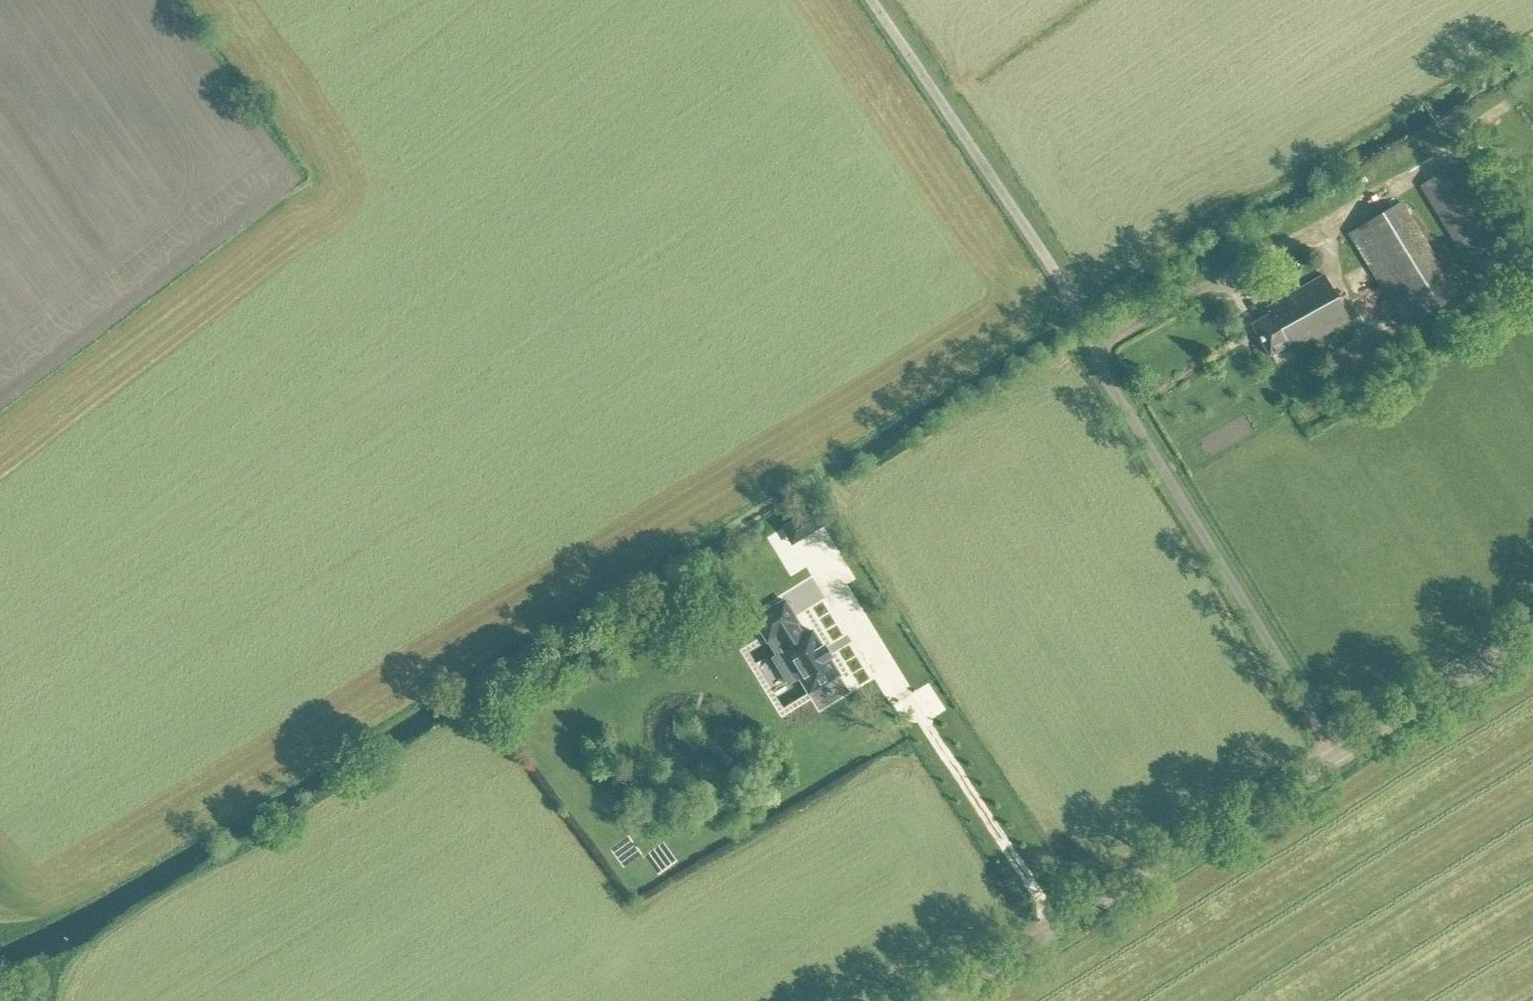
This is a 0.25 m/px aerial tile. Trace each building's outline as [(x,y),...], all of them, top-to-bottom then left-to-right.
[(1482,288),(1518,266),(1455,164),(1419,186),(1482,288)] [(1406,327),(1458,295),(1400,202),(1348,234),(1406,327)] [(1296,350),(1349,319),(1323,275),(1266,308),(1270,313),(1251,324),(1270,356),(1292,343),(1296,350)] [(807,536),(825,526),(814,507),(796,518),(807,536)] [(784,601),(753,620),(767,643),(767,642),(777,657),(772,659),(788,685),(798,679),(808,694),(808,695),(839,676),(829,659),(831,658),(830,657),(830,656),(828,658),(823,649),(825,648),(824,647),(822,648),(812,631),(803,637),(795,625),(798,623),(784,601)] [(874,746),(858,742),(854,755),(870,759),(874,746)]
